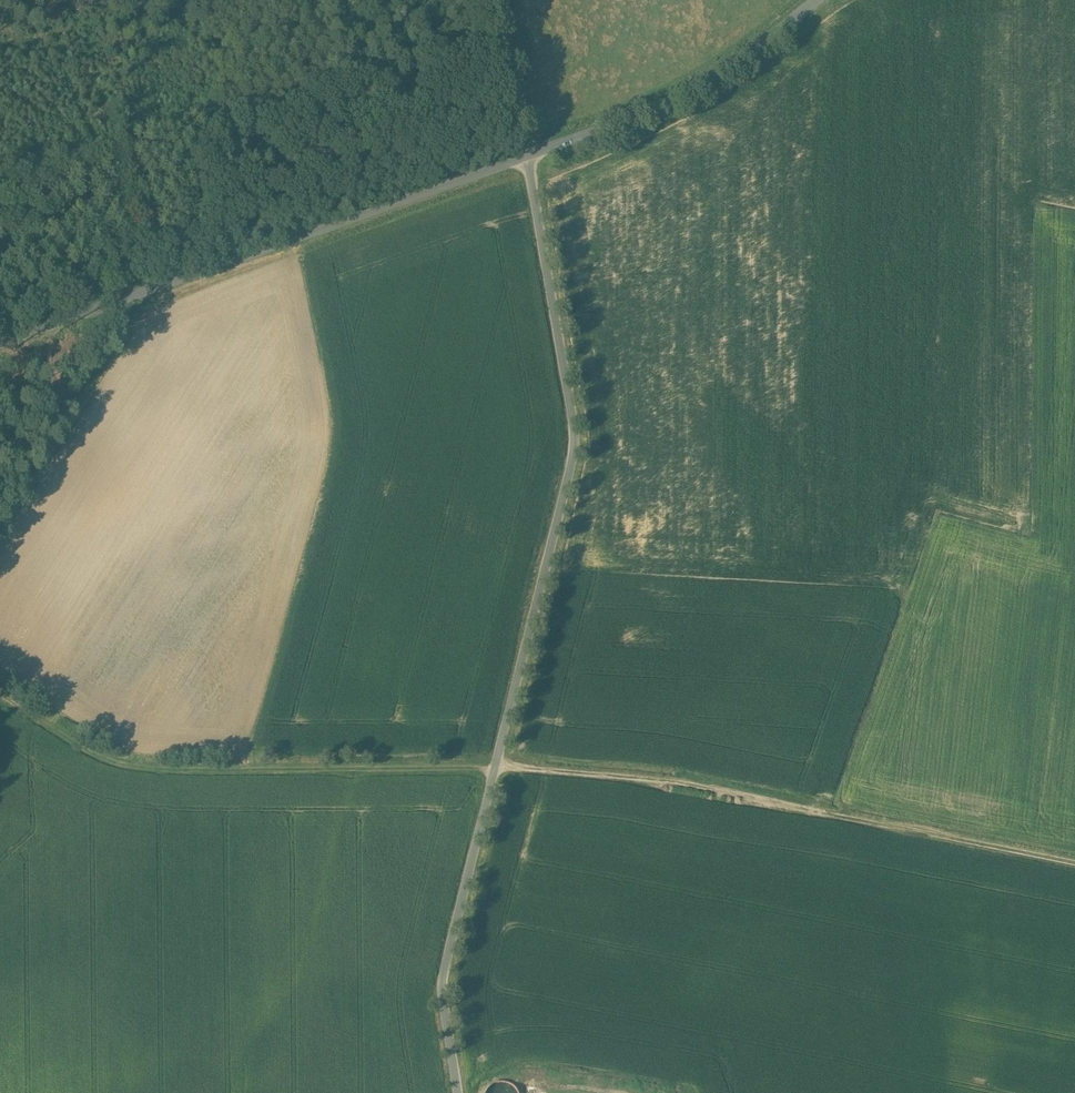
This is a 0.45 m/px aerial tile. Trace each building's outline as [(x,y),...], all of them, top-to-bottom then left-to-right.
[(520,1092),(516,1087),(510,1083),(503,1082),(496,1083),(491,1087),(487,1092),(520,1092)]
